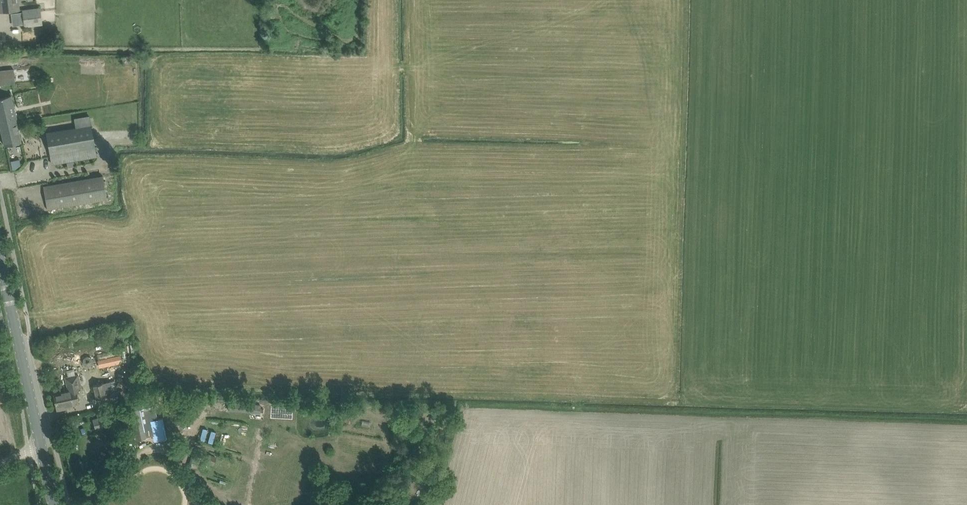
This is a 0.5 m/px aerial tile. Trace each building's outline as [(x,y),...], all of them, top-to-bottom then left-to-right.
[(0,12),(19,9),(18,0),(0,0),(0,11),(0,12)] [(25,26),(43,24),(41,8),(23,10),(25,26)] [(29,82),(28,68),(0,70),(0,85),(29,82)] [(4,146),(21,142),(15,118),(16,118),(11,95),(0,98),(0,127),(4,146)] [(116,106),(115,114),(126,115),(127,106),(116,106)] [(97,155),(93,133),(99,132),(96,116),(90,117),(74,120),(75,127),(46,132),(51,163),(97,155)] [(107,199),(103,176),(43,186),(47,209),(107,199)] [(97,354),(99,368),(118,364),(120,355),(119,349),(97,354)] [(135,367),(124,370),(128,392),(140,389),(135,367)] [(57,410),(64,409),(63,406),(77,403),(79,402),(77,392),(80,388),(82,387),(79,374),(65,378),(68,390),(60,392),(61,393),(53,395),(57,410)] [(119,394),(115,381),(92,386),(95,399),(119,394)] [(231,393),(231,399),(262,401),(262,394),(231,393)] [(274,402),(283,402),(283,394),(274,394),(274,402)] [(137,440),(146,438),(147,438),(152,437),(154,443),(170,440),(166,422),(144,427),(143,425),(149,423),(146,408),(152,407),(152,405),(152,403),(151,401),(142,403),(142,402),(138,403),(138,404),(133,405),(134,409),(130,410),(137,440)] [(228,401),(227,409),(252,411),(253,403),(228,401)] [(98,418),(112,417),(111,407),(96,408),(98,418)] [(198,466),(203,450),(194,448),(190,465),(198,466)]
